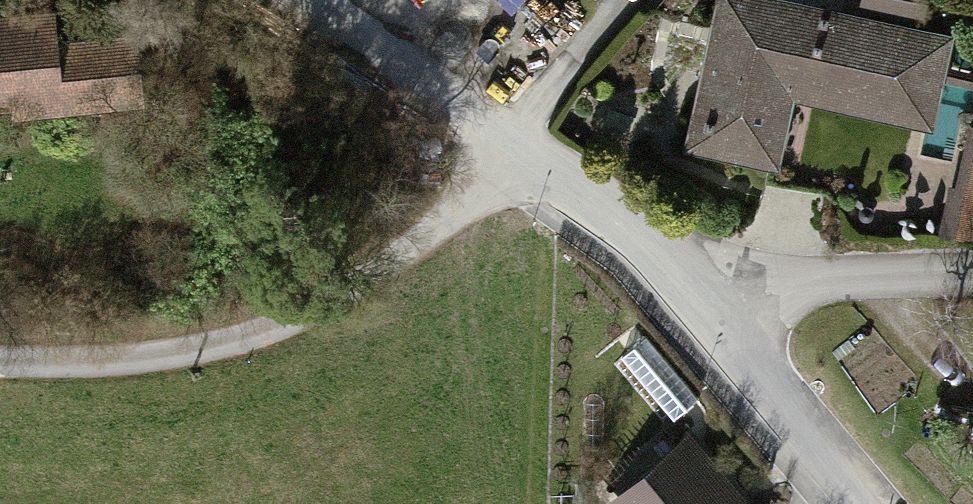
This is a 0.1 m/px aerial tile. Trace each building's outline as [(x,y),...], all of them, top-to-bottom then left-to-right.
[(785,0),(720,0),(686,154),(775,173),(790,102),(926,131),(947,35),(785,0)] [(57,122),(57,113),(132,110),(129,40),(52,43),(51,18),(0,21),(0,125),(57,122)] [(955,233),(972,232),(972,163),(955,233)] [(605,503),(748,503),(679,433),(605,503)]
